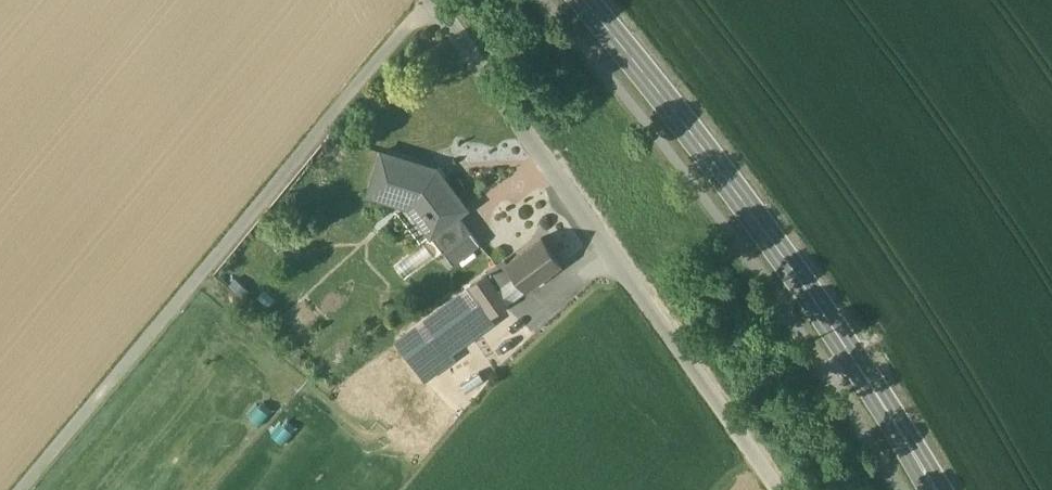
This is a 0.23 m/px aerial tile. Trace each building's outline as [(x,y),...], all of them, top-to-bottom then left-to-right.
[(436,169),(383,152),(372,188),(414,202),(436,230),(437,231),(458,215),(466,208),(436,169)] [(458,215),(437,231),(436,230),(430,234),(444,252),(471,231),(458,215)] [(471,231),(444,252),(453,264),(480,244),(471,231)] [(562,264),(542,236),(507,261),(506,262),(514,273),(527,290),(562,264)] [(506,259),(496,266),(506,279),(514,273),(506,262),(507,261),(506,259)] [(496,266),(469,286),(471,288),(491,316),(508,304),(495,287),(506,279),(496,266)] [(506,279),(495,287),(508,304),(527,290),(514,273),(506,279)] [(471,288),(450,303),(470,331),(491,316),(471,288)]
